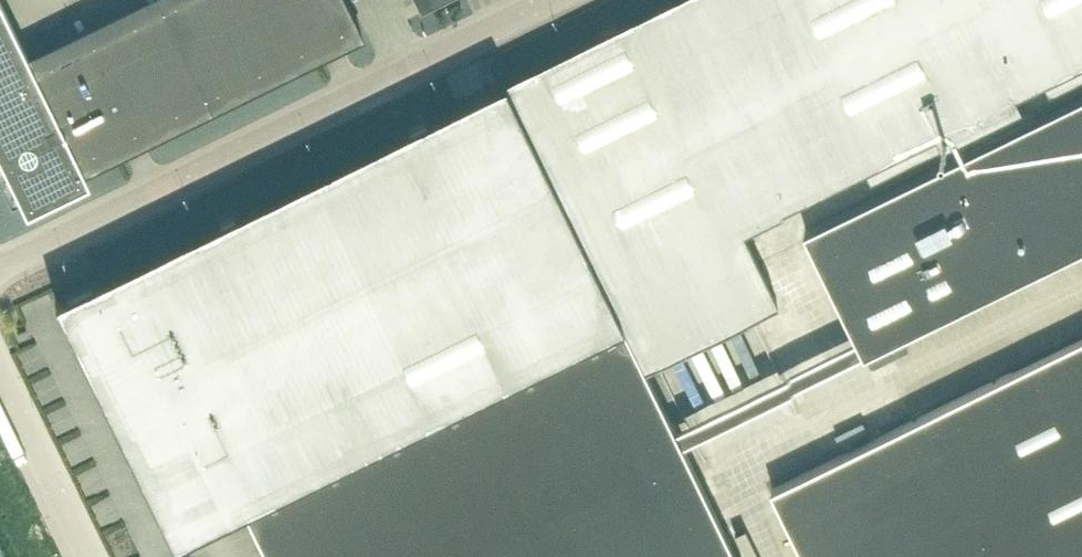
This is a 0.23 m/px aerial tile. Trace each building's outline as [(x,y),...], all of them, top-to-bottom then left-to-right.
[(10,203),(20,198),(25,208),(88,177),(83,167),(360,31),(345,0),(167,0),(33,65),(1,0),(0,0),(0,183),(10,203)] [(944,142),(1025,102),(1020,90),(1019,90),(1081,59),(1081,0),(655,0),(53,294),(155,503),(159,501),(161,505),(163,510),(185,500),(197,524),(242,502),(268,556),(736,556),(641,363),(776,297),(741,226),(875,160),(938,129),(944,142)] [(805,228),(864,351),(1081,246),(1081,94),(805,228)] [(771,486),(806,556),(1081,556),(1081,334),(771,486)]
